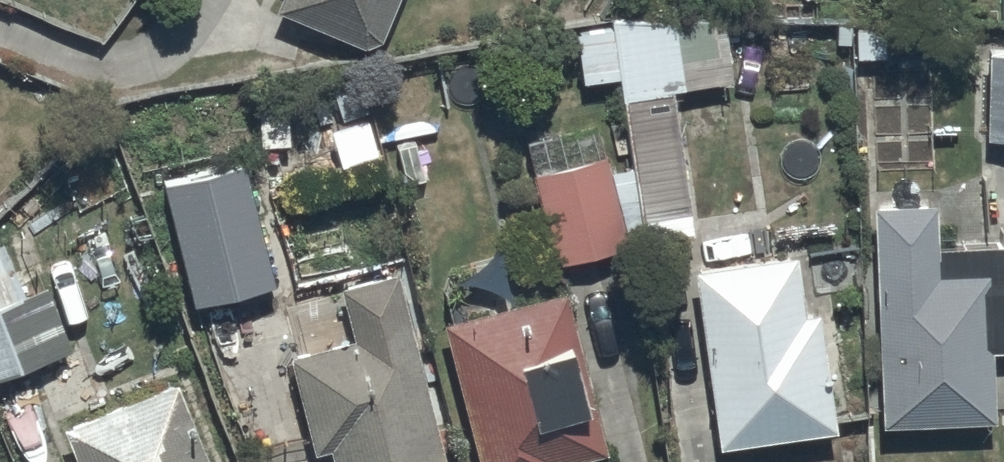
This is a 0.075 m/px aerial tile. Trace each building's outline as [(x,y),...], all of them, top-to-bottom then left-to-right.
[(275,4),(366,39),(377,34),(392,0),(277,0),(275,4)] [(580,78),(617,73),(641,237),(692,229),(689,211),(716,207),(710,164),(685,168),(673,86),(683,85),(671,7),(608,16),(609,22),(572,28),(580,78)] [(987,48),(986,132),(1003,132),(1003,48),(987,48)] [(604,152),(528,170),(551,259),(638,235),(627,163),(608,168),(604,152)] [(242,158),(162,177),(190,297),(271,278),(242,158)] [(869,199),(877,420),(992,414),(989,344),(1003,343),(1003,272),(1001,237),(934,240),(932,196),(869,199)] [(793,248),(690,264),(715,441),(834,425),(815,305),(802,307),(793,248)] [(336,280),(348,331),(288,346),(311,445),(326,441),(331,461),(443,461),(396,266),(336,280)] [(441,316),(475,461),(558,461),(557,458),(604,445),(563,285),(441,316)] [(0,301),(0,371),(44,355),(21,293),(0,301)] [(61,419),(78,461),(213,461),(178,374),(61,419)]
